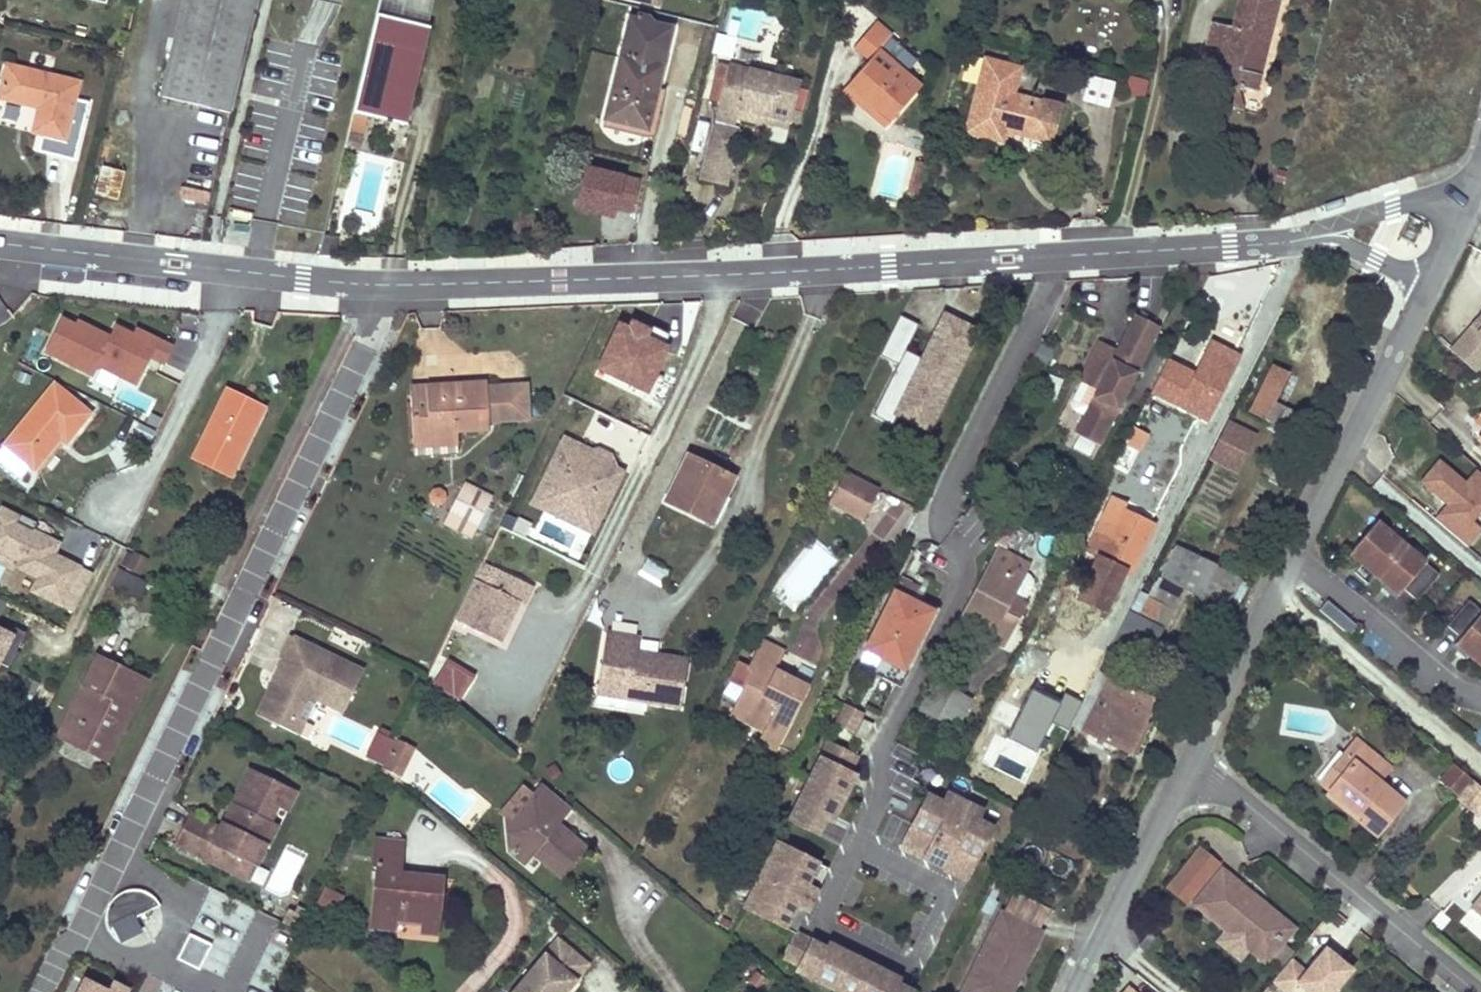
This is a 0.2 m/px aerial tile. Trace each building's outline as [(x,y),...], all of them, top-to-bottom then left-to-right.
[(258,0),(184,0),(161,95),(231,112),(258,0)] [(375,14),(425,26),(431,0),(379,0),(375,14)] [(1219,59),(1212,62),(1208,81),(1219,84),(1237,89),(1254,93),(1280,0),(1278,0),(1238,0),(1230,28),(1213,23),(1206,48),(1220,52),(1219,59)] [(425,26),(375,14),(361,75),(411,86),(425,26)] [(604,119),(645,129),(669,29),(629,19),(604,119)] [(891,35),(876,21),(854,45),(869,59),(846,84),(888,121),(919,86),(878,49),(891,35)] [(718,36),(713,54),(730,58),(734,40),(718,36)] [(1220,52),(1206,48),(1212,62),(1219,59),(1220,52)] [(977,85),(984,60),(970,57),(964,82),(977,85)] [(1054,124),(1055,124),(1057,124),(1062,106),(1043,101),(1042,102),(1012,94),(1019,68),(984,59),(984,60),(977,85),(965,132),(1000,142),(1003,130),(1050,142),(1054,124)] [(798,79),(729,61),(715,114),(735,119),(737,113),(739,104),(789,117),(798,79)] [(81,84),(8,66),(0,98),(0,102),(38,111),(32,135),(67,143),(81,84)] [(411,86),(361,75),(352,113),(401,125),(411,86)] [(1111,109),(1116,82),(1088,77),(1083,104),(1111,109)] [(888,121),(846,84),(840,91),(881,128),(888,121)] [(1222,108),(1242,114),(1237,89),(1219,84),(1216,91),(1222,108)] [(739,104),(737,113),(787,126),(789,117),(739,104)] [(713,121),(738,128),(740,121),(735,119),(715,114),(713,121)] [(645,129),(604,119),(602,127),(643,137),(645,129)] [(738,128),(713,121),(699,173),(724,180),(738,128)] [(360,135),(347,132),(343,147),(356,149),(360,135)] [(642,178),(589,165),(578,208),(615,217),(616,209),(633,213),(642,178)] [(99,168),(96,198),(121,201),(124,170),(99,168)] [(181,188),(179,202),(207,206),(209,192),(181,188)] [(890,424),(893,417),(931,435),(982,329),(944,311),(920,359),(905,352),(918,324),(900,316),(880,357),(897,365),(873,416),(890,424)] [(1121,403),(1160,328),(1134,315),(1116,350),(1098,341),(1078,381),(1095,390),(1074,433),(1099,447),(1117,411),(1114,409),(1118,401),(1121,403)] [(621,324),(598,371),(650,396),(673,349),(650,338),(654,329),(631,318),(627,327),(621,324)] [(1451,351),(1473,371),(1480,362),(1480,320),(1479,318),(1451,351)] [(163,365),(171,347),(136,330),(133,335),(115,327),(110,337),(77,321),(75,325),(62,319),(44,353),(92,376),(96,367),(135,386),(149,358),(163,365)] [(1150,394),(1206,422),(1240,355),(1210,340),(1195,371),(1168,357),(1150,394)] [(1266,421),(1290,374),(1273,365),(1249,412),(1266,421)] [(527,382),(485,385),(485,382),(408,387),(411,436),(455,433),(454,428),(488,425),(487,418),(529,416),(527,382)] [(32,467),(53,442),(51,439),(55,435),(57,437),(63,442),(88,412),(54,384),(4,445),(5,446),(0,452),(0,461),(18,476),(27,464),(32,467)] [(193,458),(211,467),(228,476),(262,407),(227,389),(193,458)] [(1247,476),(1257,432),(1222,424),(1212,468),(1247,476)] [(1114,465),(1121,469),(1128,473),(1147,436),(1132,428),(1114,465)] [(455,433),(411,436),(412,444),(455,441),(455,433)] [(601,517),(622,473),(609,467),(603,469),(594,465),(596,460),(579,452),(581,447),(565,439),(534,504),(560,516),(567,501),(601,517)] [(1077,439),(1072,451),(1093,459),(1098,447),(1077,439)] [(609,467),(614,458),(600,451),(596,460),(594,465),(603,469),(609,467)] [(689,458),(666,501),(705,521),(717,527),(730,499),(724,496),(732,480),(689,458)] [(1432,521),(1467,550),(1480,534),(1480,475),(1475,470),(1465,482),(1438,459),(1417,484),(1444,507),(1432,521)] [(880,488),(845,471),(828,506),(863,523),(880,488)] [(492,496),(464,482),(443,525),(472,538),(492,496)] [(1126,575),(1139,551),(1152,526),(1122,511),(1126,504),(1112,496),(1097,523),(1112,531),(1077,599),(1104,613),(1124,574),(1126,575)] [(593,533),(601,517),(567,501),(560,516),(593,533)] [(92,573),(54,554),(59,543),(33,530),(17,522),(20,517),(1,508),(0,510),(0,552),(18,561),(15,567),(37,578),(31,591),(73,612),(92,573)] [(1421,556),(1373,514),(1344,545),(1393,587),(1399,581),(1421,556)] [(35,525),(20,517),(17,522),(33,530),(35,525)] [(1005,548),(1026,552),(1030,532),(1009,528),(1005,548)] [(1176,545),(1160,579),(1181,589),(1199,598),(1215,564),(1176,545)] [(127,550),(119,566),(141,578),(150,562),(127,550)] [(1002,645),(1012,625),(1023,605),(1032,585),(1032,580),(1032,578),(1030,576),(1029,574),(1027,572),(1024,571),(1025,566),(996,551),(959,623),(1002,645)] [(1414,592),(1434,570),(1421,556),(1399,581),(1414,592)] [(646,558),(637,576),(661,588),(670,571),(646,558)] [(531,586),(481,561),(473,578),(518,600),(523,603),(531,586)] [(1242,577),(1215,564),(1199,598),(1225,610),(1242,577)] [(142,584),(126,577),(118,593),(133,601),(142,584)] [(498,641),(518,600),(473,578),(453,619),(498,641)] [(920,587),(901,578),(894,592),(912,601),(920,587)] [(1177,596),(1181,589),(1160,579),(1157,586),(1177,596)] [(866,648),(885,658),(903,667),(932,611),(912,601),(894,592),(866,648)] [(1142,621),(1138,631),(1133,640),(1142,645),(1162,606),(1148,599),(1138,619),(1142,621)] [(1362,629),(1327,600),(1319,610),(1353,639),(1362,629)] [(1476,602),(1448,634),(1480,662),(1480,606),(1476,602)] [(25,634),(15,628),(11,636),(0,630),(0,664),(7,668),(25,634)] [(638,636),(606,631),(597,685),(630,690),(628,698),(680,707),(687,658),(635,650),(638,636)] [(364,670),(291,635),(280,658),(283,659),(257,714),(279,725),(299,718),(313,688),(347,705),(364,670)] [(751,670),(743,687),(741,689),(734,703),(746,710),(742,719),(763,729),(757,741),(774,750),(807,687),(790,678),(786,687),(770,679),(784,651),(762,639),(747,668),(751,670)] [(113,743),(118,735),(122,726),(117,723),(123,712),(126,714),(144,679),(96,656),(57,737),(93,754),(101,737),(113,743)] [(478,676),(453,661),(438,685),(463,700),(478,676)] [(737,664),(727,682),(741,689),(743,687),(751,670),(747,668),(737,664)] [(12,692),(17,681),(7,676),(1,686),(12,692)] [(940,734),(943,728),(946,723),(953,727),(967,701),(933,683),(914,720),(940,734)] [(630,690),(597,685),(596,694),(628,698),(630,690)] [(1100,696),(1092,713),(1083,730),(1129,753),(1154,703),(1118,685),(1109,701),(1100,696)] [(299,718),(279,725),(298,734),(316,698),(344,712),(347,705),(313,688),(299,718)] [(1061,702),(1032,688),(1010,735),(1037,747),(1050,720),(1066,728),(1079,700),(1065,694),(1061,702)] [(746,710),(734,703),(729,712),(742,719),(746,710)] [(117,723),(122,726),(126,714),(123,712),(117,723)] [(865,740),(873,723),(864,718),(855,735),(865,740)] [(383,764),(393,743),(377,735),(366,756),(383,764)] [(93,754),(105,760),(113,743),(101,737),(93,754)] [(1321,779),(1330,787),(1364,817),(1361,821),(1375,833),(1404,801),(1392,790),(1380,779),(1392,766),(1359,737),(1347,751),(1341,746),(1316,774),(1321,779)] [(398,774),(411,748),(394,740),(393,743),(383,764),(382,766),(398,774)] [(832,821),(855,774),(849,771),(857,755),(828,741),(789,819),(818,834),(826,818),(832,821)] [(1455,796),(1471,778),(1456,765),(1440,783),(1455,796)] [(296,790),(249,767),(232,802),(236,805),(224,830),(199,818),(185,849),(228,870),(237,852),(250,859),(259,841),(264,843),(274,822),(269,820),(276,806),(286,811),(296,790)] [(1471,778),(1455,796),(1473,813),(1480,804),(1480,786),(1471,778)] [(552,818),(564,802),(542,783),(535,793),(536,805),(525,806),(527,818),(509,820),(512,849),(518,855),(536,853),(565,877),(588,848),(560,825),(552,818)] [(1330,787),(1327,790),(1361,821),(1364,817),(1330,787)] [(993,829),(928,796),(913,825),(935,836),(924,859),(944,869),(956,847),(978,858),(993,829)] [(573,809),(564,802),(552,818),(560,825),(573,809)] [(935,836),(913,825),(902,848),(924,859),(935,836)] [(403,839),(377,837),(374,864),(378,864),(373,927),(396,929),(397,919),(424,922),(425,916),(439,917),(442,894),(432,893),(433,875),(400,872),(403,839)] [(818,890),(795,878),(806,856),(777,841),(744,907),(774,922),(785,899),(807,911),(818,890)] [(1218,863),(1198,846),(1181,866),(1201,883),(1218,863)] [(967,880),(978,858),(956,847),(944,869),(967,880)] [(536,853),(518,855),(528,864),(536,853)] [(818,890),(829,867),(806,856),(795,878),(818,890)] [(1181,866),(1165,886),(1184,903),(1201,883),(1181,866)] [(1285,926),(1258,905),(1262,901),(1223,868),(1194,902),(1225,928),(1216,939),(1241,960),(1251,949),(1260,957),(1285,926)] [(432,893),(442,894),(443,876),(433,875),(432,893)] [(142,930),(133,920),(150,906),(135,888),(102,915),(125,944),(142,930)] [(340,898),(322,889),(311,910),(327,923),(340,898)] [(796,933),(807,911),(785,899),(774,922),(796,933)] [(1262,901),(1258,905),(1285,926),(1288,921),(1262,901)] [(1469,912),(1479,920),(1480,917),(1480,905),(1477,902),(1469,912)] [(423,932),(438,934),(439,917),(425,916),(424,922),(423,932)] [(1012,977),(1017,980),(1040,935),(1002,916),(963,991),(965,991),(1004,991),(1012,977)] [(1295,927),(1288,921),(1285,926),(1260,957),(1267,962),(1295,927)] [(812,940),(796,933),(784,957),(800,965),(812,940)] [(210,945),(188,935),(176,961),(198,971),(210,945)] [(512,991),(568,991),(590,966),(556,938),(512,991)] [(812,940),(800,965),(797,969),(813,977),(813,979),(838,991),(913,991),(914,991),(898,984),(900,979),(830,944),(828,949),(812,940)] [(1327,946),(1307,970),(1294,960),(1275,983),(1286,991),(1303,991),(1306,988),(1310,991),(1338,991),(1356,970),(1327,946)] [(748,981),(753,985),(758,989),(766,979),(756,971),(748,981)] [(1017,980),(1012,977),(1004,991),(1011,991),(1017,980)] [(106,990),(81,978),(74,991),(109,991),(106,990)] [(128,990),(111,981),(106,990),(109,991),(127,991),(128,990)]
